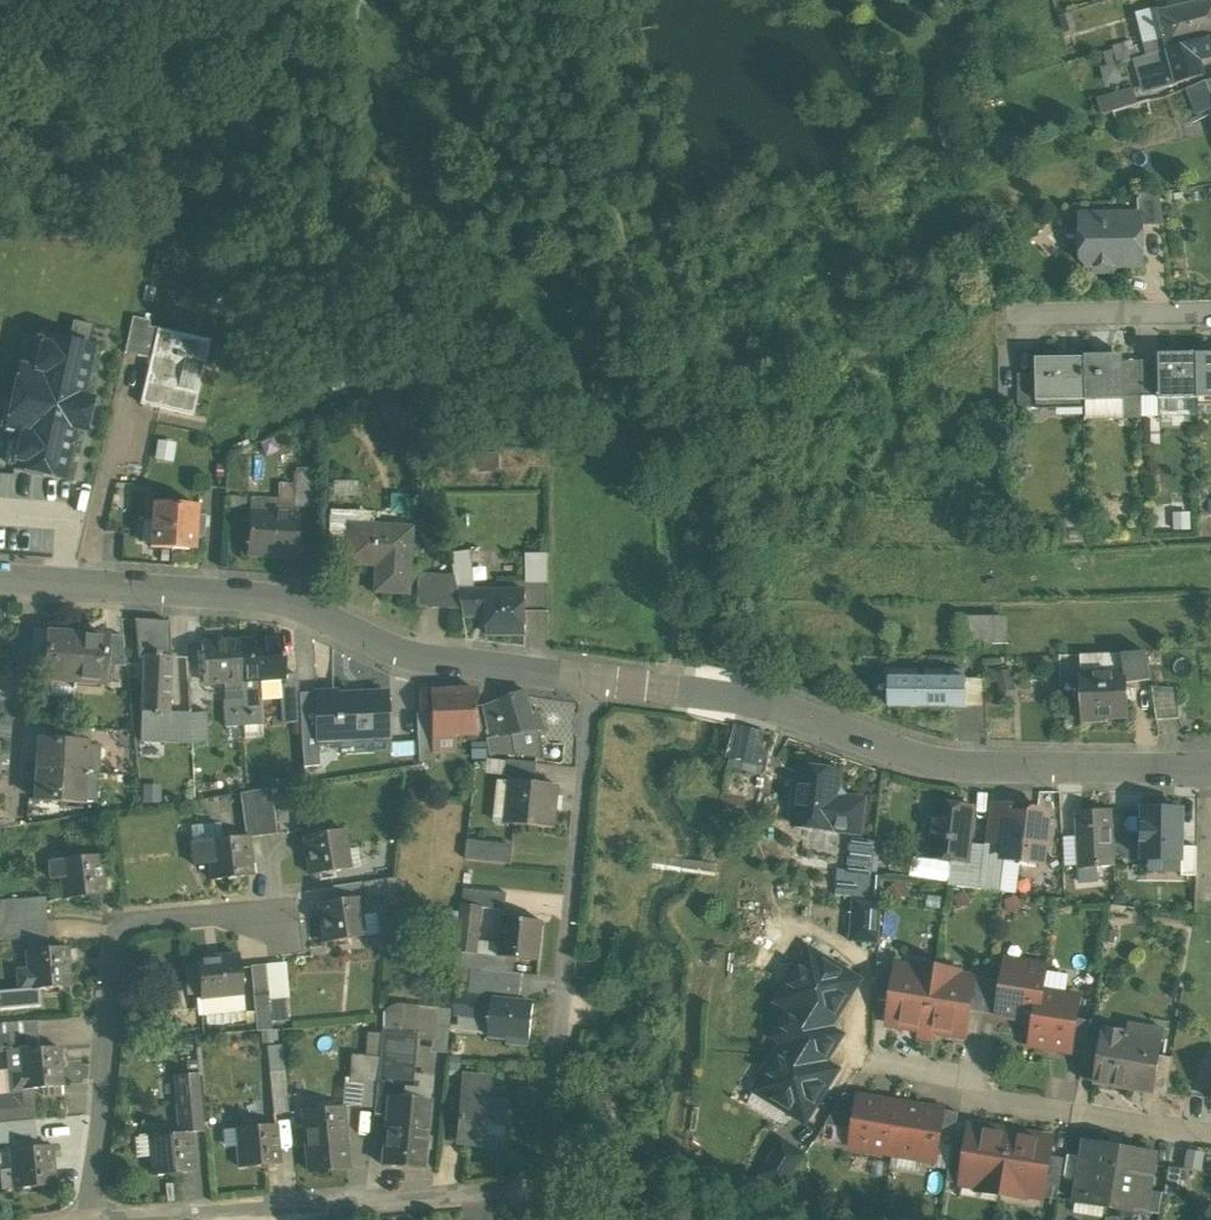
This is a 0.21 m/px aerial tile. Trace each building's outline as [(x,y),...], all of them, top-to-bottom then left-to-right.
[(1159,15),(1200,6),(1198,0),(1156,0),(1159,15)] [(1159,15),(1166,41),(1168,50),(1210,40),(1210,2),(1200,6),(1159,15)] [(1159,15),(1139,21),(1147,46),(1166,41),(1159,15)] [(1168,50),(1169,51),(1178,84),(1204,76),(1200,60),(1210,58),(1210,40),(1168,50)] [(1166,41),(1147,46),(1150,57),(1169,51),(1168,50),(1166,41)] [(1124,47),(1113,51),(1118,66),(1130,63),(1124,47)] [(1150,57),(1138,61),(1141,69),(1142,69),(1148,93),(1178,84),(1169,51),(1150,57)] [(1188,90),(1198,115),(1209,112),(1210,111),(1210,95),(1207,83),(1188,90)] [(1133,93),(1109,100),(1113,114),(1138,105),(1133,93)] [(1138,105),(1113,114),(1117,126),(1152,115),(1148,102),(1138,105)] [(1160,194),(1138,197),(1138,217),(1140,217),(1140,227),(1164,227),(1160,194)] [(1138,217),(1122,217),(1117,222),(1083,223),(1083,249),(1091,256),(1091,266),(1097,272),(1110,272),(1117,266),(1141,266),(1140,227),(1140,217),(1138,217)] [(22,435),(14,466),(63,478),(75,429),(84,432),(91,401),(82,399),(100,329),(51,317),(37,373),(22,369),(7,431),(22,435)] [(148,321),(132,317),(124,353),(139,356),(146,326),(147,326),(148,321)] [(147,326),(146,326),(139,356),(149,358),(139,403),(192,415),(209,340),(147,326)] [(1197,358),(1160,359),(1160,363),(1161,400),(1197,399),(1197,358)] [(1197,358),(1197,399),(1210,399),(1210,358),(1197,358)] [(1086,361),(1036,361),(1036,375),(1036,401),(1038,401),(1087,401),(1086,361)] [(1123,361),(1086,361),(1087,401),(1123,400),(1123,398),(1123,362),(1123,361)] [(1141,363),(1141,362),(1123,362),(1123,398),(1142,398),(1141,363)] [(1161,400),(1160,363),(1141,363),(1142,398),(1142,399),(1142,400),(1161,400)] [(1036,401),(1036,375),(1018,375),(1018,408),(1038,408),(1038,401),(1036,401)] [(477,469),(499,469),(499,451),(477,452),(477,469)] [(313,470),(294,471),(294,501),(294,505),(314,505),(313,470)] [(294,501),(255,499),(254,512),(294,514),(294,505),(294,501)] [(196,507),(151,504),(147,548),(171,550),(171,549),(187,550),(188,539),(195,540),(197,539),(199,538),(201,536),(202,534),(203,516),(195,516),(196,507)] [(350,510),(334,509),(332,543),(348,544),(349,539),(357,540),(357,526),(349,525),(350,510)] [(254,512),(250,511),(248,554),(295,557),(297,515),(294,514),(254,512)] [(412,529),(357,526),(357,540),(349,539),(348,544),(347,563),(386,565),(385,592),(408,593),(412,529)] [(524,551),(524,580),(545,580),(545,551),(524,551)] [(473,570),(453,572),(454,577),(457,592),(468,591),(467,586),(474,585),(473,570)] [(454,577),(420,573),(418,607),(461,611),(457,592),(454,577)] [(468,591),(457,592),(461,611),(462,614),(487,614),(487,591),(468,591)] [(525,591),(487,591),(487,614),(487,635),(526,635),(525,591)] [(169,623),(135,620),(139,658),(144,658),(144,656),(171,657),(169,623)] [(993,622),(959,622),(959,645),(1008,645),(1007,620),(993,620),(993,622)] [(48,631),(33,630),(31,659),(46,660),(48,633),(48,631)] [(48,633),(46,660),(44,680),(74,682),(78,635),(48,633)] [(107,638),(78,635),(74,682),(104,684),(106,665),(108,638),(107,638)] [(122,636),(107,635),(107,638),(108,638),(106,665),(125,667),(122,636)] [(281,636),(259,638),(259,640),(238,641),(241,680),(258,679),(278,678),(284,677),(284,675),(283,655),(282,655),(281,636)] [(238,641),(202,644),(204,682),(241,680),(238,641)] [(1146,654),(1129,656),(1134,683),(1150,680),(1146,654)] [(171,657),(144,656),(144,658),(141,711),(164,712),(168,712),(171,657)] [(1127,673),(1079,676),(1082,722),(1108,721),(1108,718),(1130,717),(1127,673)] [(297,675),(284,675),(284,677),(278,678),(282,697),(283,723),(301,722),(299,696),(297,675)] [(890,678),(888,678),(888,708),(966,708),(966,679),(965,679),(950,679),(943,679),(925,678),(917,678),(890,678)] [(258,679),(241,680),(242,699),(260,698),(258,679)] [(981,680),(967,680),(967,707),(982,707),(981,680)] [(1177,688),(1152,688),(1156,721),(1180,719),(1177,688)] [(477,691),(431,692),(432,713),(433,737),(433,736),(479,735),(477,691)] [(525,691),(484,706),(491,739),(488,739),(490,752),(516,754),(513,734),(540,730),(545,729),(540,713),(533,715),(525,691)] [(387,693),(337,696),(337,692),(314,693),(314,695),(316,722),(317,744),(319,743),(389,740),(387,693)] [(314,695),(299,696),(301,722),(316,722),(314,695)] [(260,698),(242,699),(244,726),(262,725),(260,698)] [(242,699),(224,700),(225,727),(244,726),(242,699)] [(164,712),(141,711),(140,731),(163,732),(164,712)] [(168,712),(164,712),(163,732),(140,731),(140,741),(191,744),(190,714),(168,712)] [(206,713),(190,714),(191,744),(208,743),(206,713)] [(432,713),(417,713),(419,762),(434,759),(433,736),(433,737),(432,713)] [(317,744),(316,722),(301,722),(304,769),(320,767),(319,743),(317,744)] [(767,734),(735,726),(726,760),(758,769),(767,734)] [(540,730),(513,734),(516,754),(545,758),(540,730)] [(86,744),(40,741),(37,770),(84,773),(86,747),(86,744)] [(100,748),(86,747),(84,773),(98,774),(100,748)] [(538,763),(508,760),(505,782),(510,782),(511,781),(536,783),(538,763)] [(84,773),(37,770),(35,801),(82,804),(84,773)] [(840,774),(802,770),(795,826),(833,830),(836,799),(837,799),(840,774)] [(536,783),(511,781),(510,782),(507,823),(554,828),(558,785),(536,783)] [(271,791),(256,794),(257,808),(273,806),(271,791)] [(256,794),(240,796),(242,810),(257,808),(256,794)] [(837,799),(836,799),(833,830),(860,834),(864,802),(837,799)] [(968,808),(936,804),(930,859),(961,863),(968,864),(970,845),(974,813),(967,812),(968,808)] [(1027,807),(993,804),(988,843),(1005,845),(1009,814),(1026,816),(1027,807)] [(273,806),(257,808),(260,837),(276,835),(273,806)] [(257,808),(242,810),(245,837),(245,839),(260,837),(257,808)] [(1182,811),(1144,810),(1143,859),(1181,860),(1181,845),(1182,811)] [(1026,816),(1009,814),(1005,845),(1004,859),(1005,860),(1042,864),(1048,818),(1042,812),(1034,811),(1027,816),(1026,816)] [(1111,811),(1077,813),(1080,869),(1112,868),(1114,868),(1114,866),(1111,811)] [(343,833),(304,838),(310,875),(343,870),(341,853),(346,852),(345,851),(343,833)] [(245,837),(211,841),(213,858),(209,858),(209,864),(211,879),(249,875),(245,839),(245,837)] [(846,873),(872,876),(876,842),(850,839),(846,873)] [(211,841),(191,843),(194,866),(209,864),(209,858),(213,858),(211,841)] [(513,847),(468,843),(466,860),(512,864),(513,847)] [(988,843),(985,843),(985,846),(979,890),(1001,892),(1005,860),(1004,859),(1005,845),(988,843)] [(985,846),(970,845),(968,864),(961,863),(958,887),(979,890),(985,846)] [(1196,845),(1181,845),(1181,860),(1181,874),(1195,874),(1196,845)] [(355,850),(345,851),(346,852),(341,853),(343,870),(357,868),(355,850)] [(98,856),(64,859),(66,877),(61,877),(64,898),(102,894),(98,856)] [(64,859),(49,861),(51,878),(61,877),(66,877),(64,859)] [(876,877),(872,876),(846,873),(839,872),(837,896),(874,898),(876,877)] [(397,879),(330,888),(333,902),(356,898),(357,899),(395,893),(397,879)] [(508,893),(479,890),(477,905),(477,907),(482,907),(506,910),(508,893)] [(44,898),(17,900),(17,909),(19,924),(46,922),(44,898)] [(333,902),(317,904),(317,906),(318,906),(324,942),(323,943),(323,944),(358,938),(355,920),(360,919),(360,918),(357,899),(356,898),(333,902)] [(851,943),(878,944),(879,899),(853,899),(851,943)] [(477,905),(465,903),(464,913),(481,915),(482,907),(477,907),(477,905)] [(0,910),(0,926),(19,924),(17,909),(0,910)] [(481,915),(464,913),(459,951),(476,953),(481,915)] [(372,916),(360,918),(360,919),(355,920),(358,938),(375,936),(372,916)] [(544,922),(505,917),(500,956),(539,961),(544,922)] [(46,922),(19,924),(20,939),(48,936),(46,922)] [(0,926),(0,941),(20,939),(19,924),(0,926)] [(66,947),(27,951),(29,970),(29,972),(34,972),(36,990),(39,990),(70,987),(66,947)] [(757,1090),(804,1120),(837,1069),(825,1062),(841,1037),(827,1028),(858,982),(811,952),(778,1003),(793,1012),(775,1040),(785,1047),(757,1090)] [(235,957),(197,960),(197,959),(195,959),(198,998),(236,995),(241,994),(238,956),(235,956),(235,957)] [(1046,966),(1019,962),(1017,972),(1005,970),(1003,983),(997,1016),(997,1017),(1012,1020),(1012,1016),(1035,1020),(1036,1020),(1041,990),(1042,990),(1046,966)] [(899,966),(877,963),(875,999),(891,1002),(896,972),(898,973),(899,966)] [(285,965),(265,967),(268,994),(268,1000),(288,998),(285,965)] [(935,972),(899,966),(898,973),(896,972),(891,1002),(887,1025),(926,1031),(935,972)] [(265,967),(251,968),(254,996),(268,994),(265,967)] [(523,975),(472,969),(469,998),(492,1000),(509,1002),(509,997),(517,998),(520,996),(523,975)] [(29,970),(18,971),(19,990),(19,991),(36,990),(34,972),(29,972),(29,970)] [(972,978),(935,972),(926,1031),(964,1037),(969,1011),(973,985),(971,984),(972,978)] [(988,981),(972,978),(971,984),(973,985),(969,1011),(983,1014),(983,1013),(988,981)] [(1003,983),(988,981),(983,1013),(997,1016),(1003,983)] [(39,990),(36,990),(19,991),(19,990),(0,992),(0,1010),(40,1007),(39,990)] [(1042,990),(1041,990),(1036,1020),(1035,1020),(1031,1044),(1055,1048),(1055,1051),(1070,1054),(1070,1052),(1075,1019),(1077,1006),(1065,1004),(1067,994),(1042,990)] [(268,994),(254,996),(257,1031),(271,1030),(268,1000),(268,994)] [(236,995),(198,998),(199,1011),(237,1008),(236,995)] [(469,998),(455,996),(453,1014),(490,1018),(492,1000),(469,998)] [(509,1002),(492,1000),(490,1018),(488,1037),(508,1039),(507,1044),(529,1046),(534,1005),(509,1002)] [(413,1049),(446,1050),(447,1005),(381,1004),(381,1024),(414,1025),(413,1049)] [(1090,1021),(1075,1019),(1070,1052),(1084,1054),(1090,1021)] [(0,1025),(0,1050),(7,1051),(8,1051),(39,1048),(37,1022),(0,1025)] [(363,1051),(376,1053),(378,1032),(365,1031),(363,1051)] [(1128,1036),(1105,1032),(1096,1082),(1154,1092),(1160,1058),(1162,1047),(1127,1040),(1128,1036)] [(265,1067),(280,1068),(281,1044),(267,1043),(265,1067)] [(39,1048),(8,1051),(11,1090),(31,1089),(61,1086),(58,1046),(39,1048)] [(379,1058),(352,1055),(352,1081),(361,1081),(361,1080),(376,1082),(379,1058)] [(413,1059),(379,1056),(379,1058),(376,1082),(373,1109),(373,1117),(387,1118),(387,1117),(392,1118),(394,1099),(396,1079),(411,1081),(413,1059)] [(1173,1060),(1160,1058),(1154,1092),(1168,1094),(1173,1060)] [(284,1071),(270,1073),(271,1087),(285,1085),(284,1071)] [(197,1074),(174,1077),(179,1135),(188,1134),(203,1132),(197,1074)] [(464,1078),(457,1143),(503,1147),(507,1106),(485,1104),(488,1081),(464,1078)] [(411,1081),(396,1079),(394,1099),(409,1100),(409,1099),(411,1081)] [(376,1082),(361,1080),(361,1081),(358,1107),(373,1109),(376,1082)] [(285,1085),(271,1087),(273,1114),(288,1113),(285,1085)] [(0,1095),(0,1124),(5,1123),(33,1121),(31,1089),(11,1090),(11,1094),(0,1095)] [(844,1094),(825,1126),(853,1130),(859,1097),(844,1094)] [(901,1103),(859,1096),(859,1097),(853,1130),(852,1139),(868,1141),(867,1151),(893,1155),(901,1103)] [(420,1171),(428,1101),(409,1099),(409,1100),(394,1099),(392,1118),(387,1117),(387,1118),(382,1167),(420,1171)] [(346,1161),(341,1101),(308,1104),(309,1122),(304,1123),(307,1164),(346,1161)] [(901,1103),(893,1155),(918,1159),(920,1150),(936,1152),(938,1144),(943,1111),(944,1110),(901,1103)] [(958,1113),(943,1111),(938,1144),(952,1147),(953,1142),(958,1113)] [(33,1121),(5,1123),(6,1137),(7,1137),(34,1135),(33,1121)] [(1011,1132),(970,1126),(967,1144),(962,1178),(964,1179),(962,1185),(1002,1191),(1011,1132)] [(275,1127),(241,1130),(243,1147),(238,1147),(240,1167),(278,1164),(275,1127)] [(1052,1139),(1011,1132),(1002,1191),(1041,1198),(1042,1191),(1044,1192),(1049,1157),(1052,1139)] [(179,1135),(155,1137),(157,1155),(151,1155),(153,1175),(192,1172),(188,1134),(179,1135)] [(34,1135),(7,1137),(7,1144),(11,1151),(35,1149),(34,1135)] [(952,1147),(946,1183),(962,1185),(964,1179),(962,1178),(967,1144),(953,1142),(952,1147)] [(784,1194),(806,1157),(781,1143),(759,1180),(784,1194)] [(1155,1158),(1084,1145),(1074,1202),(1146,1214),(1155,1158)] [(35,1149),(11,1151),(12,1172),(17,1172),(18,1188),(52,1185),(49,1148),(35,1149)] [(1189,1152),(1181,1194),(1210,1200),(1210,1157),(1189,1152)] [(1064,1160),(1049,1157),(1044,1192),(1042,1191),(1041,1198),(1058,1200),(1064,1160)] [(1182,1171),(1169,1169),(1164,1198),(1178,1200),(1182,1171)] [(12,1172),(0,1173),(2,1189),(18,1188),(17,1172),(12,1172)]
